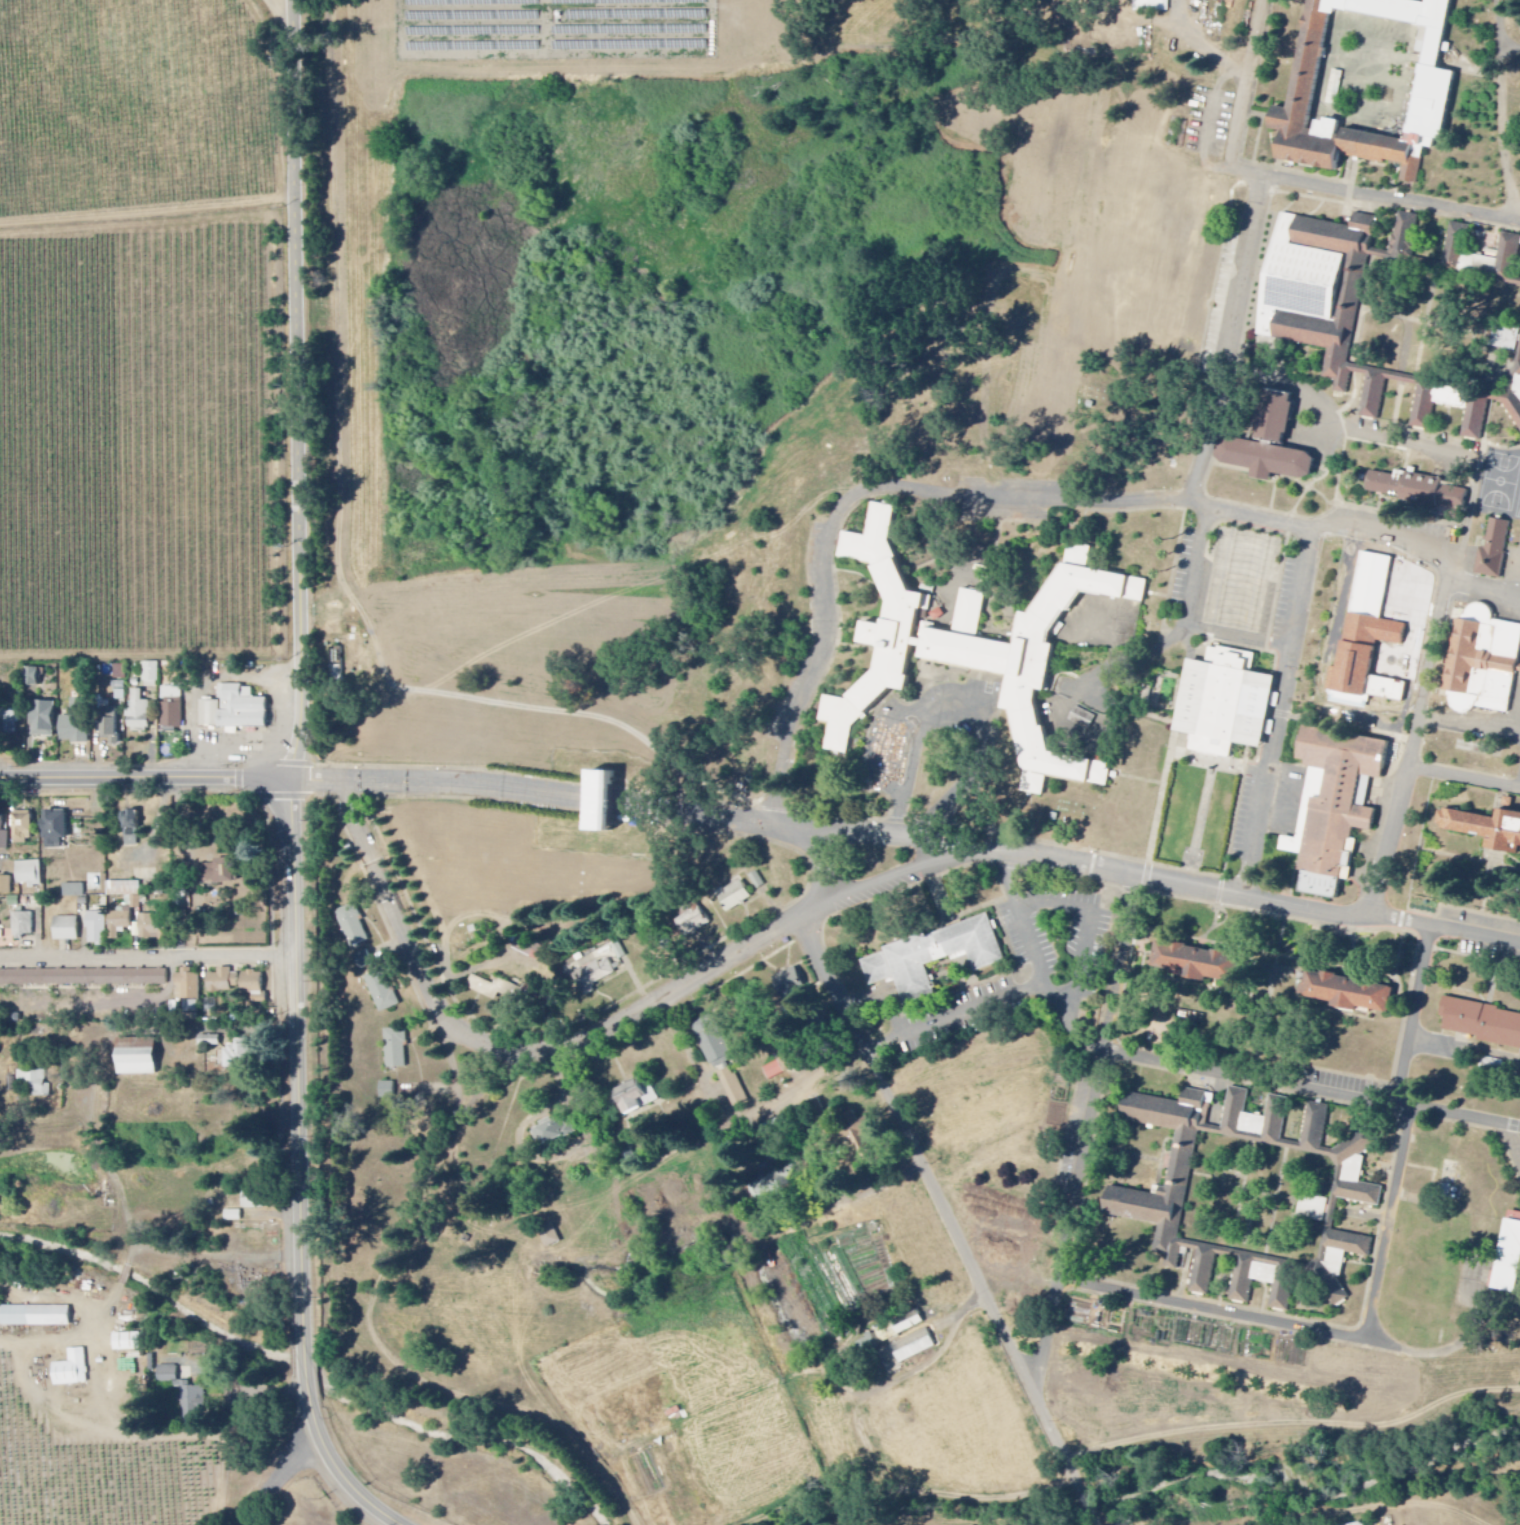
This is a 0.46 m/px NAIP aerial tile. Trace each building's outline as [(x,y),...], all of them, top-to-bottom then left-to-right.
[(1133,10),(1169,11),(1169,0),(1133,0),(1133,10)] [(1427,3),(1428,0),(1457,0),(1444,69),(1460,74),(1444,139),(1424,153),(1418,185),(1400,181),(1404,165),(1348,157),(1344,174),(1279,159),(1283,136),(1268,132),(1272,106),(1289,109),(1308,0),(1410,0),(1427,3)] [(1323,376),(1338,382),(1336,391),(1350,393),(1353,372),(1368,377),(1360,416),(1380,419),(1387,379),(1416,385),(1410,423),(1428,429),(1436,403),(1466,409),(1463,437),(1485,441),(1492,400),(1507,405),(1519,426),(1519,337),(1511,386),(1501,393),(1349,363),(1372,259),(1516,290),(1519,296),(1519,277),(1515,276),(1519,254),(1519,235),(1502,232),(1499,260),(1465,252),(1471,227),(1450,220),(1443,264),(1414,258),(1421,215),(1396,212),(1389,249),(1369,246),(1367,259),(1350,255),(1337,321),(1328,352),(1323,376)] [(1296,245),(1300,216),(1371,231),(1369,246),(1367,259),(1350,255),(1296,245)] [(1281,242),(1296,245),(1350,255),(1337,321),(1283,310),(1266,306),(1281,242)] [(1275,339),(1328,352),(1337,321),(1283,310),(1275,339)] [(1519,333),(1519,330),(1494,324),(1489,347),(1515,353),(1519,333)] [(1296,399),(1286,446),(1322,453),(1316,481),(1279,473),(1277,483),(1253,477),(1254,469),(1217,461),(1223,435),(1260,443),(1270,394),(1296,399)] [(1370,472),(1369,493),(1462,510),(1467,488),(1370,472)] [(869,535),(873,507),(897,507),(892,541),(914,591),(934,595),(927,621),(953,629),(961,587),(989,594),(981,636),(1017,644),(1024,611),(1068,563),(1072,542),(1095,548),(1090,567),(1150,582),(1146,603),(1089,591),(1055,641),(1046,698),(1056,749),(1111,760),(1109,788),(1047,776),(1044,797),(1021,793),(1027,768),(1006,707),(1012,678),(917,658),(911,692),(891,688),(852,729),(848,756),(823,751),(827,724),(826,696),(849,697),(880,670),(885,647),(861,642),(866,619),(887,624),(893,601),(875,566),(840,560),(846,530),(869,535)] [(1510,522),(1490,519),(1486,549),(1479,548),(1475,575),(1501,579),(1510,522)] [(1280,539),(1220,529),(1203,625),(1263,636),(1280,539)] [(1363,553),(1395,558),(1384,618),(1413,624),(1406,647),(1379,642),(1375,673),(1411,680),(1407,705),(1330,691),(1363,553)] [(1446,691),(1459,714),(1510,715),(1519,656),(1519,624),(1483,605),(1456,611),(1446,691)] [(1192,659),(1207,662),(1210,645),(1258,655),(1254,670),(1279,676),(1267,748),(1236,743),(1232,759),(1188,751),(1192,735),(1176,731),(1192,659)] [(159,663),(144,663),(143,688),(158,688),(159,663)] [(114,680),(126,679),(126,665),(113,666),(114,680)] [(41,686),(42,669),(25,668),(24,685),(41,686)] [(126,700),(125,682),(114,683),(114,701),(126,700)] [(199,701),(199,728),(226,728),(226,735),(237,735),(237,728),(266,728),(266,698),(251,698),(251,686),(218,686),(218,701),(199,701)] [(182,688),(162,687),(161,728),(181,728),(182,688)] [(149,730),(149,701),(142,701),(142,690),(131,690),(132,709),(127,709),(127,731),(149,730)] [(52,738),(54,702),(30,701),(28,736),(52,738)] [(1072,718),(1090,729),(1096,718),(1077,708),(1072,718)] [(101,739),(109,740),(109,745),(116,746),(118,714),(102,713),(101,739)] [(88,743),(88,718),(59,717),(59,743),(88,743)] [(1309,726),(1394,742),(1386,781),(1366,777),(1359,805),(1379,809),(1377,833),(1359,830),(1344,899),(1297,892),(1300,856),(1280,850),(1281,836),(1297,838),(1309,766),(1297,761),(1309,726)] [(582,831),(613,832),(614,771),(584,771),(582,831)] [(1502,806),(1519,810),(1519,863),(1482,857),(1484,839),(1439,828),(1444,806),(1499,817),(1502,806)] [(61,849),(61,839),(66,839),(65,810),(41,811),(42,849),(61,849)] [(137,811),(122,812),(123,847),(139,846),(137,811)] [(13,843),(31,842),(30,812),(13,812),(13,843)] [(8,850),(9,832),(2,832),(2,814),(0,814),(0,850),(8,850)] [(204,883),(232,882),(230,859),(212,860),(213,865),(203,866),(204,883)] [(15,862),(16,884),(28,884),(28,887),(41,886),(40,862),(15,862)] [(765,886),(757,872),(749,876),(757,890),(765,886)] [(0,877),(0,895),(10,896),(11,877),(0,877)] [(107,897),(131,897),(132,910),(141,909),(141,882),(107,883),(107,897)] [(725,913),(751,901),(743,883),(717,894),(725,913)] [(83,884),(62,885),(63,898),(84,897),(83,884)] [(352,949),(370,940),(353,904),(334,913),(352,949)] [(673,920),(684,940),(709,925),(699,906),(673,920)] [(109,941),(118,940),(118,929),(132,928),(131,911),(108,912),(109,941)] [(863,961),(988,912),(1006,962),(977,975),(967,954),(930,970),(940,992),(906,1006),(897,982),(872,990),(863,961)] [(87,945),(105,945),(105,913),(86,913),(87,945)] [(32,914),(12,914),(13,936),(33,936),(32,914)] [(140,915),(139,939),(167,940),(168,925),(160,925),(160,916),(140,915)] [(77,941),(78,919),(54,918),(53,941),(77,941)] [(1158,939),(1248,957),(1241,988),(1152,971),(1158,939)] [(618,961),(626,957),(619,942),(611,946),(618,961)] [(621,971),(614,957),(573,975),(583,998),(595,993),(591,984),(621,971)] [(1305,967),(1298,995),(1391,1016),(1395,987),(1305,967)] [(207,991),(251,991),(251,1002),(263,1002),(263,993),(262,993),(262,973),(230,973),(230,968),(217,968),(217,975),(207,975),(207,991)] [(124,969),(124,984),(166,984),(166,969),(124,969)] [(802,988),(796,969),(774,976),(780,995),(802,988)] [(199,1000),(199,974),(190,974),(190,971),(175,971),(175,1000),(199,1000)] [(376,1013),(396,1008),(386,971),(366,976),(376,1013)] [(495,1001),(498,994),(515,1002),(521,989),(498,979),(495,986),(472,975),(466,988),(495,1001)] [(1448,1000),(1519,1013),(1519,1050),(1439,1028),(1448,1000)] [(709,1066),(730,1056),(712,1016),(691,1026),(709,1066)] [(405,1029),(385,1030),(386,1069),(407,1068),(405,1029)] [(219,1036),(198,1037),(198,1047),(219,1047),(219,1036)] [(118,1037),(118,1074),(156,1074),(155,1037),(118,1037)] [(249,1041),(234,1040),(234,1048),(224,1048),(224,1069),(248,1069),(249,1041)] [(733,1106),(746,1099),(731,1068),(718,1074),(733,1106)] [(45,1072),(17,1071),(17,1088),(28,1088),(28,1097),(50,1098),(51,1085),(45,1085),(45,1072)] [(621,1116),(658,1103),(649,1077),(612,1090),(621,1116)] [(380,1100),(395,1099),(394,1083),(379,1083),(380,1100)] [(1130,1092),(1182,1102),(1184,1087),(1209,1094),(1204,1121),(1223,1125),(1228,1087),(1247,1091),(1244,1112),(1265,1114),(1269,1093),(1290,1098),(1283,1136),(1300,1139),(1307,1101),(1331,1105),(1324,1139),(1338,1144),(1371,1123),(1383,1143),(1364,1156),(1362,1180),(1384,1186),(1379,1206),(1342,1200),(1336,1226),(1375,1234),(1370,1257),(1350,1251),(1344,1284),(1350,1295),(1335,1309),(1310,1276),(1293,1275),(1289,1312),(1270,1308),(1273,1285),(1255,1283),(1249,1303),(1230,1298),(1234,1262),(1216,1258),(1211,1292),(1190,1290),(1195,1256),(1183,1256),(1180,1268),(1152,1263),(1157,1225),(1104,1217),(1108,1185),(1157,1194),(1174,1130),(1124,1120),(1130,1092)] [(857,1122),(852,1111),(839,1117),(856,1155),(875,1146),(863,1119),(857,1122)] [(531,1132),(539,1149),(574,1132),(566,1116),(531,1132)] [(1509,1211),(1519,1213),(1519,1291),(1493,1286),(1509,1211)] [(544,1249),(560,1243),(554,1227),(538,1233),(544,1249)] [(69,1306),(69,1325),(1,1325),(2,1306),(69,1306)] [(880,1329),(876,1331),(880,1342),(923,1326),(918,1313),(879,1327),(880,1329)] [(905,1340),(909,1347),(894,1354),(899,1365),(935,1347),(926,1330),(905,1340)] [(141,1351),(141,1334),(113,1335),(113,1352),(141,1351)] [(52,1365),(54,1388),(88,1384),(84,1349),(67,1351),(69,1363),(52,1365)]
